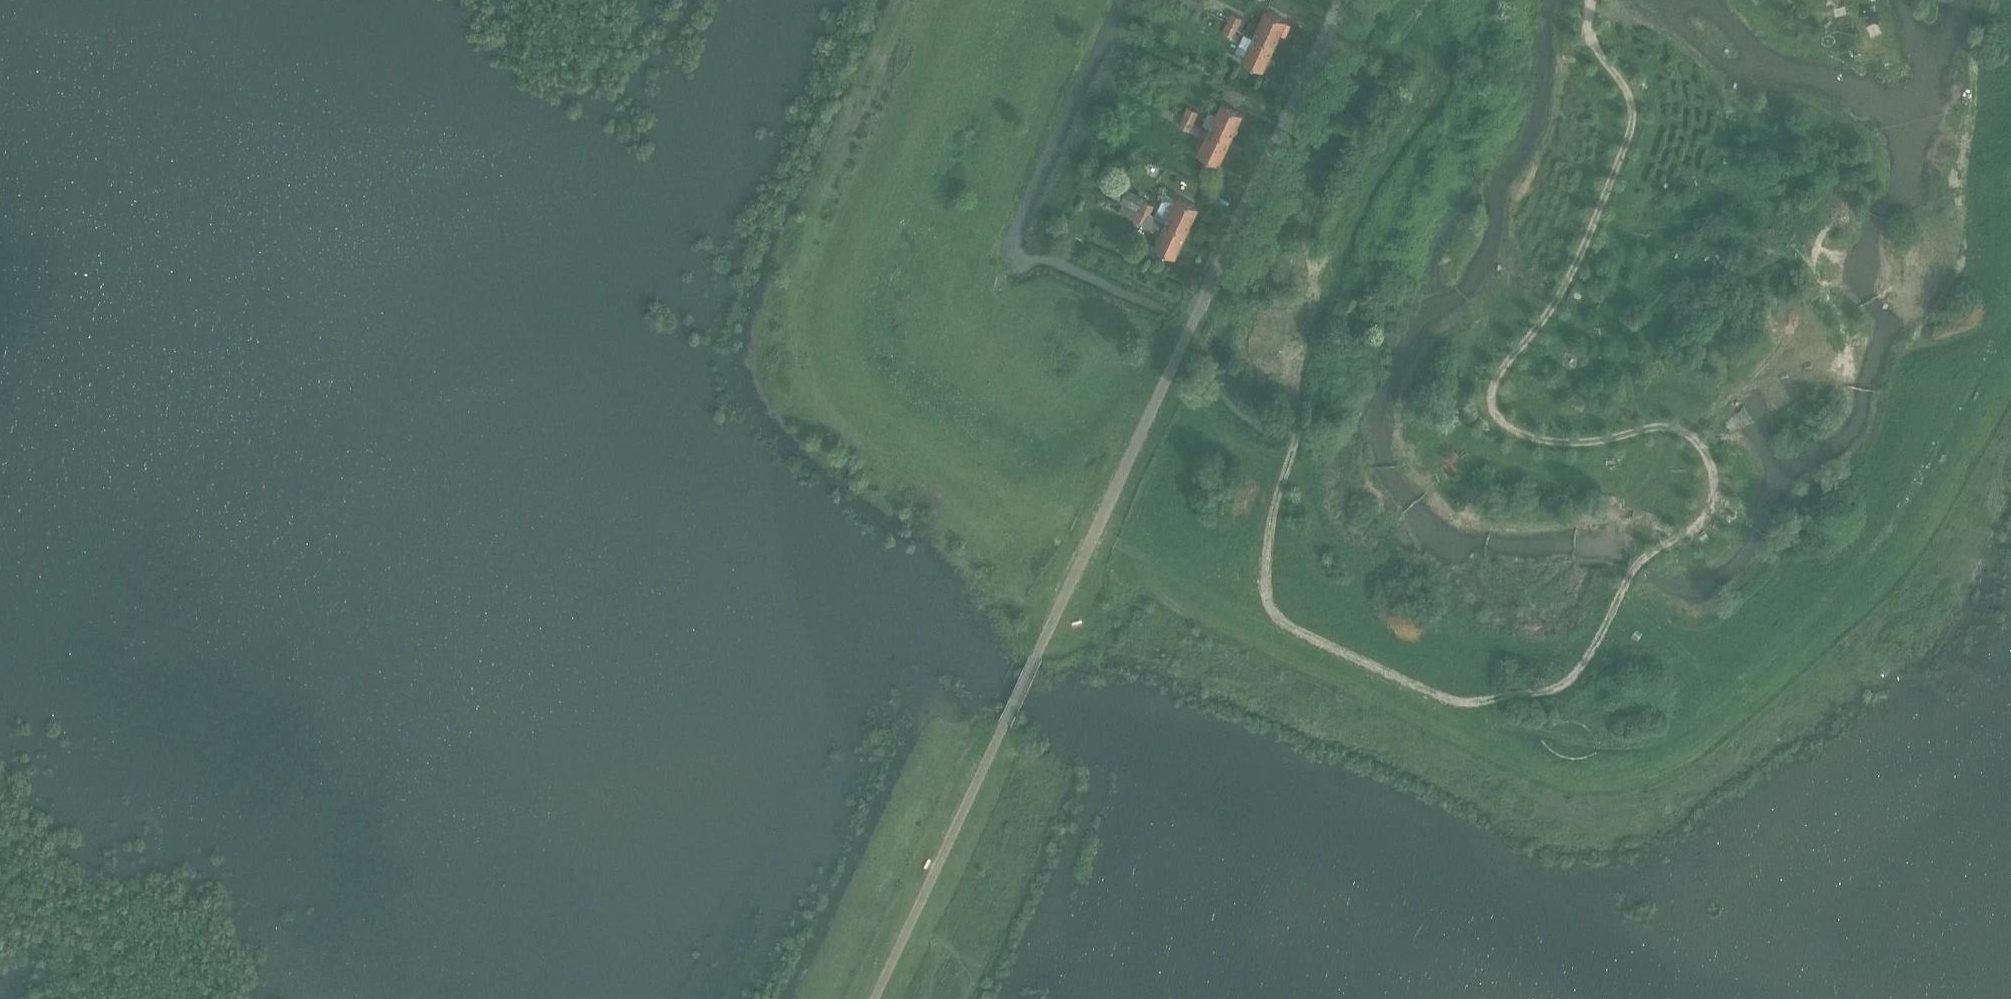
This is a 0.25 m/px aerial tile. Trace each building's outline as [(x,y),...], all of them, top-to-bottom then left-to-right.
[(1203,9),(1207,0),(1185,0),(1203,9)] [(1260,20),(1253,35),(1275,44),(1286,19),(1265,9),(1260,20)] [(1231,12),(1227,23),(1238,28),(1243,17),(1231,12)] [(1226,24),(1223,32),(1234,37),(1238,28),(1227,23),(1226,24)] [(1241,39),(1234,55),(1241,59),(1242,59),(1242,60),(1263,70),(1275,45),(1253,35),(1246,32),(1246,33),(1244,32),(1241,39)] [(1227,84),(1222,95),(1240,104),(1245,93),(1227,84)] [(1159,95),(1157,100),(1184,113),(1183,116),(1195,121),(1199,111),(1170,98),(1169,100),(1159,95)] [(1209,110),(1202,124),(1209,127),(1231,137),(1242,113),(1220,103),(1216,113),(1209,110)] [(1183,116),(1178,125),(1190,131),(1195,121),(1183,116)] [(1203,141),(1197,153),(1219,163),(1231,137),(1209,127),(1203,141)] [(1116,191),(1114,197),(1121,200),(1120,201),(1123,203),(1138,210),(1139,209),(1150,215),(1151,214),(1155,205),(1146,201),(1147,198),(1127,189),(1124,195),(1116,191)] [(1165,193),(1155,216),(1187,231),(1199,206),(1177,196),(1176,198),(1165,193)] [(1123,203),(1119,211),(1144,223),(1143,225),(1159,233),(1153,247),(1174,257),(1187,231),(1155,216),(1151,214),(1150,215),(1139,209),(1138,210),(1123,203)]
